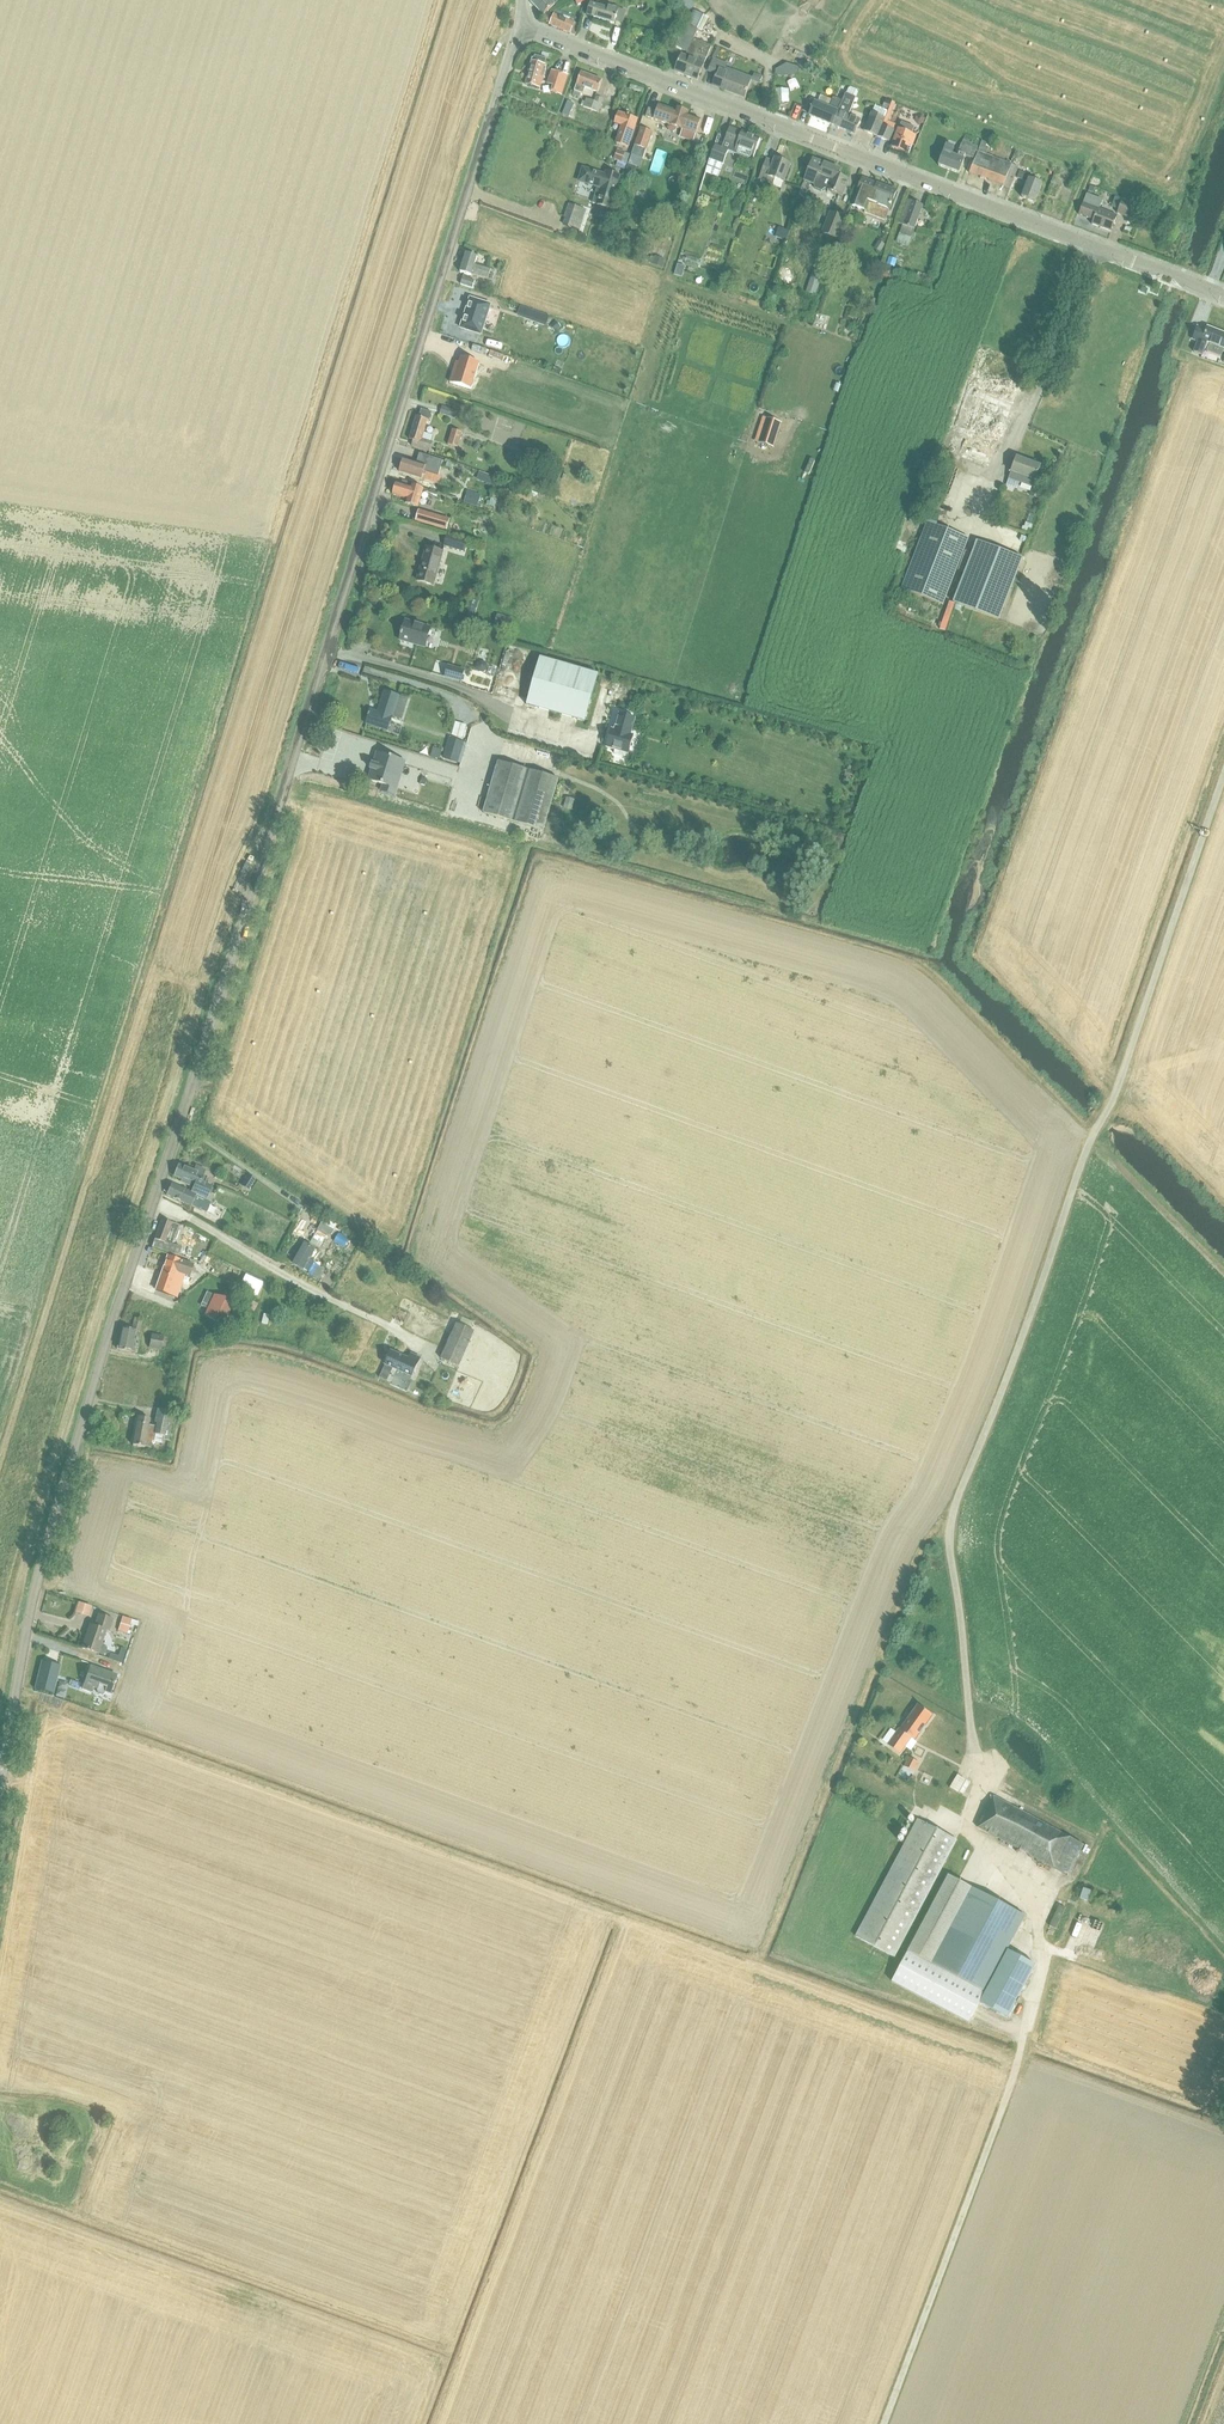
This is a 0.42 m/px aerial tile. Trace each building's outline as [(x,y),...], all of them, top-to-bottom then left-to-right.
[(543,15),(555,4),(550,0),(532,0),(531,1),(543,15)] [(679,2),(684,12),(693,7),(689,0),(682,0),(679,2)] [(590,3),(586,16),(594,18),(614,24),(615,21),(615,19),(616,19),(617,17),(616,17),(618,9),(619,8),(607,5),(606,7),(590,3)] [(686,24),(675,47),(687,53),(686,55),(682,54),(675,71),(697,81),(697,80),(711,46),(694,39),(698,30),(705,16),(693,10),(686,24)] [(546,19),(545,22),(550,24),(570,33),(575,22),(555,13),(554,16),(549,14),(546,19)] [(534,59),(532,58),(526,84),(540,88),(546,71),(543,70),(547,59),(535,56),(534,59)] [(716,75),(712,85),(745,97),(751,81),(752,78),(724,68),(725,64),(713,59),(708,71),(716,75)] [(799,65),(779,64),(779,72),(798,73),(799,65)] [(548,69),(544,84),(549,85),(547,92),(559,95),(566,75),(548,69)] [(604,81),(581,73),(574,94),(581,97),(582,93),(584,93),(586,87),(600,92),(604,81)] [(757,73),(753,81),(759,84),(762,76),(757,73)] [(792,101),(792,87),(778,87),(778,101),(792,101)] [(837,111),(832,124),(855,134),(861,120),(849,115),(856,98),(858,93),(857,90),(851,88),(849,89),(847,94),(846,93),(842,101),(842,100),(837,111)] [(600,113),(606,97),(598,94),(596,100),(588,96),(584,106),(600,113)] [(816,101),(809,115),(832,124),(837,111),(842,100),(833,97),(831,100),(828,106),(818,102),(816,101)] [(886,99),(883,107),(888,109),(891,101),(886,99)] [(568,101),(562,114),(569,117),(574,104),(568,101)] [(701,120),(688,116),(689,113),(676,108),(675,111),(659,106),(657,111),(649,109),(646,117),(668,125),(667,128),(669,130),(673,132),(676,130),(677,128),(696,134),(701,120)] [(877,135),(882,123),(884,117),(871,112),(864,130),(877,135)] [(626,116),(618,113),(615,123),(623,126),(616,144),(627,148),(637,119),(626,116)] [(918,125),(924,124),(926,119),(922,115),(917,115),(915,120),(918,125)] [(709,118),(705,133),(711,135),(716,120),(709,118)] [(899,128),(891,147),(904,152),(908,153),(912,144),(915,135),(911,133),(914,127),(901,122),(899,128)] [(882,123),(877,135),(889,140),(894,128),(882,123)] [(635,146),(632,155),(643,159),(646,150),(653,132),(641,128),(635,146)] [(715,145),(710,159),(723,164),(728,151),(753,161),(755,153),(760,139),(742,132),(730,128),(724,142),(722,148),(715,145)] [(963,140),(958,153),(973,159),(974,158),(978,147),(971,144),(972,143),(963,140)] [(948,143),(940,164),(959,171),(964,158),(952,153),(955,146),(948,143)] [(695,145),(687,152),(692,158),(700,151),(695,145)] [(981,146),(970,172),(1004,185),(1014,160),(981,146)] [(658,149),(652,169),(664,173),(670,152),(658,149)] [(617,150),(614,159),(621,162),(624,153),(617,150)] [(773,162),(766,159),(759,178),(774,183),(775,179),(784,182),(791,164),(775,159),(773,162)] [(840,170),(813,160),(805,181),(814,185),(815,189),(822,191),(825,189),(842,196),(848,180),(838,176),(840,170)] [(628,164),(625,172),(632,174),(634,167),(628,164)] [(596,205),(608,209),(619,176),(607,172),(605,176),(590,171),(586,183),(599,187),(595,199),(593,199),(592,204),(597,205),(596,205)] [(1019,172),(1017,178),(1027,182),(1021,196),(1036,202),(1043,185),(1032,180),(1033,178),(1019,172)] [(1093,173),(1088,184),(1099,189),(1104,177),(1093,173)] [(856,196),(852,206),(865,211),(865,213),(885,221),(890,210),(892,204),(897,191),(878,184),(877,184),(862,179),(856,196)] [(1117,216),(1098,209),(1102,200),(1086,194),(1079,213),(1094,219),(1092,224),(1111,231),(1117,216)] [(905,225),(903,224),(896,241),(909,246),(914,231),(916,232),(925,205),(909,200),(902,223),(905,224),(905,225)] [(1117,212),(1116,213),(1127,218),(1132,204),(1129,203),(1121,200),(1118,209),(1117,212)] [(578,230),(585,210),(569,205),(562,225),(578,230)] [(1148,212),(1146,218),(1152,221),(1155,214),(1148,212)] [(845,219),(830,213),(822,233),(837,239),(845,219)] [(598,218),(596,224),(605,227),(607,221),(598,218)] [(778,228),(775,237),(783,240),(786,231),(778,228)] [(884,246),(878,242),(874,248),(880,252),(884,246)] [(462,268),(460,273),(471,276),(472,276),(472,275),(489,280),(492,270),(475,265),(477,257),(471,255),(467,254),(466,253),(464,261),(462,268)] [(655,256),(653,263),(662,266),(664,259),(655,256)] [(889,257),(884,271),(892,274),(897,260),(889,257)] [(677,264),(674,274),(682,277),(685,266),(677,264)] [(923,273),(920,281),(929,284),(932,276),(923,273)] [(812,274),(806,292),(815,295),(821,277),(812,274)] [(461,282),(461,284),(465,286),(472,288),(475,281),(467,278),(463,277),(461,282)] [(772,293),(768,305),(776,308),(780,295),(772,293)] [(471,297),(461,327),(481,333),(491,303),(471,297)] [(519,312),(519,313),(519,314),(525,316),(542,322),(547,324),(549,316),(523,307),(521,306),(521,307),(520,311),(519,312)] [(847,332),(850,321),(845,319),(841,331),(847,332)] [(556,321),(551,326),(555,332),(561,327),(556,321)] [(1192,339),(1197,341),(1192,352),(1201,355),(1203,350),(1220,357),(1223,347),(1223,334),(1207,327),(1206,330),(1197,326),(1192,339)] [(480,341),(482,336),(470,332),(468,337),(480,341)] [(450,382),(450,383),(451,383),(458,385),(471,389),(475,377),(480,364),(480,363),(470,360),(462,358),(461,358),(459,363),(457,370),(455,369),(454,369),(454,371),(450,382)] [(993,381),(966,451),(994,462),(1022,392),(993,381)] [(839,382),(835,390),(841,392),(844,384),(839,382)] [(442,407),(440,414),(454,418),(456,411),(442,407)] [(412,430),(409,439),(410,440),(412,440),(414,441),(412,446),(417,448),(422,449),(430,452),(432,444),(430,443),(433,435),(424,433),(426,426),(428,420),(429,420),(430,417),(431,413),(427,411),(421,409),(420,414),(419,417),(417,416),(415,422),(412,430)] [(773,447),(781,423),(767,418),(760,442),(773,447)] [(453,430),(448,445),(457,448),(462,433),(453,430)] [(405,458),(401,471),(423,479),(440,484),(443,477),(439,476),(444,460),(435,457),(421,453),(420,453),(417,462),(405,458)] [(1009,478),(1033,488),(1041,467),(1017,457),(1009,478)] [(490,475),(487,483),(494,485),(496,477),(490,475)] [(473,492),(477,479),(468,476),(464,489),(473,492)] [(398,482),(394,493),(408,498),(407,502),(419,506),(425,488),(413,484),(412,486),(398,482)] [(1043,485),(1035,482),(1030,496),(1038,499),(1043,485)] [(467,493),(464,503),(477,507),(480,497),(467,493)] [(447,530),(450,519),(419,510),(416,521),(447,530)] [(969,539),(927,523),(902,590),(943,606),(969,539)] [(468,542),(449,537),(446,546),(465,552),(468,542)] [(1023,559),(977,542),(954,603),(999,620),(1023,559)] [(907,554),(909,547),(900,544),(898,551),(907,554)] [(443,552),(427,547),(417,580),(433,585),(443,552)] [(468,599),(463,615),(473,618),(478,602),(468,599)] [(513,619),(498,615),(495,625),(510,629),(513,619)] [(400,640),(413,644),(425,647),(431,628),(406,621),(402,633),(402,632),(401,633),(401,635),(402,635),(400,640)] [(512,687),(517,655),(503,653),(499,685),(512,687)] [(540,658),(527,705),(585,722),(599,675),(540,658)] [(478,663),(477,668),(479,672),(484,673),(488,671),(489,666),(486,662),(482,661),(478,663)] [(447,665),(444,675),(460,680),(463,669),(447,665)] [(366,725),(389,731),(400,696),(384,691),(377,712),(371,710),(366,725)] [(614,753),(625,756),(626,753),(629,754),(634,735),(631,734),(636,718),(620,714),(615,730),(612,729),(607,747),(615,750),(614,753)] [(455,724),(452,735),(462,738),(465,726),(455,724)] [(464,743),(450,739),(445,758),(459,762),(464,743)] [(434,748),(431,756),(440,758),(442,750),(434,748)] [(370,775),(369,781),(383,785),(384,785),(387,786),(391,788),(394,779),(396,770),(400,771),(401,771),(402,772),(404,765),(405,762),(389,757),(377,753),(375,759),(374,764),(372,764),(371,767),(370,769),(372,770),(370,775)] [(426,767),(429,759),(412,753),(410,762),(426,767)] [(559,779),(499,761),(484,814),(544,831),(559,779)] [(447,762),(446,770),(460,771),(461,764),(447,762)] [(567,798),(563,808),(571,810),(574,800),(567,798)] [(212,1185),(205,1181),(207,1177),(203,1175),(205,1170),(196,1166),(194,1171),(178,1164),(173,1176),(182,1179),(181,1182),(189,1185),(190,1183),(194,1185),(192,1191),(211,1200),(214,1193),(210,1191),(212,1185)] [(249,1175),(242,1185),(250,1189),(256,1180),(249,1175)] [(172,1184),(167,1195),(190,1206),(191,1206),(206,1213),(211,1202),(195,1195),(172,1184)] [(227,1209),(224,1215),(232,1218),(235,1213),(227,1209)] [(162,1219),(152,1247),(179,1256),(182,1248),(173,1245),(179,1225),(162,1219)] [(322,1223),(318,1230),(327,1236),(332,1235),(334,1230),(322,1223)] [(187,1228),(181,1240),(190,1244),(196,1232),(187,1228)] [(202,1240),(199,1247),(206,1250),(209,1243),(202,1240)] [(321,1253),(305,1243),(293,1263),(311,1274),(316,1266),(313,1264),(321,1253)] [(159,1283),(156,1290),(165,1293),(171,1296),(176,1297),(179,1290),(171,1287),(174,1279),(182,1282),(185,1275),(190,1277),(191,1273),(194,1265),(185,1262),(168,1255),(167,1259),(161,1275),(159,1283)] [(202,1270),(209,1273),(213,1264),(206,1260),(202,1270)] [(156,1276),(144,1272),(142,1280),(153,1283),(156,1276)] [(205,1294),(200,1306),(206,1309),(204,1314),(212,1322),(213,1322),(225,1323),(233,1305),(211,1296),(205,1294)] [(245,1298),(241,1305),(254,1311),(258,1304),(245,1298)] [(122,1327),(117,1348),(130,1351),(131,1350),(134,1351),(136,1341),(133,1340),(135,1331),(140,1332),(143,1320),(134,1318),(131,1330),(122,1327)] [(474,1333),(456,1325),(441,1359),(459,1367),(474,1333)] [(161,1349),(161,1346),(164,1346),(166,1337),(163,1336),(163,1335),(151,1333),(148,1347),(161,1349)] [(385,1363),(413,1377),(421,1359),(410,1354),(408,1359),(390,1351),(385,1363)] [(174,1412),(169,1411),(157,1409),(154,1422),(156,1423),(156,1426),(148,1425),(149,1419),(138,1417),(132,1445),(144,1447),(144,1446),(150,1447),(152,1440),(160,1442),(160,1439),(168,1441),(174,1412)] [(80,1600),(77,1612),(93,1616),(96,1605),(80,1600)] [(87,1633),(82,1648),(98,1654),(98,1653),(103,1655),(106,1654),(107,1650),(106,1647),(101,1645),(106,1631),(109,1632),(113,1619),(99,1614),(94,1626),(92,1625),(89,1634),(87,1633)] [(131,1619),(122,1616),(117,1630),(127,1633),(131,1619)] [(42,1661),(36,1689),(55,1693),(61,1665),(42,1661)] [(86,1677),(82,1689),(91,1692),(92,1687),(96,1689),(96,1691),(96,1692),(101,1694),(102,1693),(103,1691),(104,1692),(109,1693),(111,1686),(115,1675),(89,1666),(86,1677)] [(71,1685),(82,1688),(83,1680),(73,1678),(71,1685)] [(899,1729),(888,1745),(900,1754),(911,1739),(915,1741),(932,1717),(918,1706),(900,1730),(899,1729)] [(909,1759),(905,1767),(916,1773),(920,1764),(909,1759)] [(964,1779),(958,1776),(951,1790),(957,1793),(964,1779)] [(1085,1846),(994,1796),(977,1827),(1068,1876),(1085,1846)] [(958,1841),(918,1821),(857,1939),(896,1959),(958,1841)] [(947,1875),(907,1951),(934,1965),(985,1992),(1024,1915),(973,1889),(947,1875)] [(1083,1889),(1080,1898),(1087,1901),(1091,1891),(1083,1889)] [(1059,1905),(1049,1926),(1055,1929),(1065,1908),(1059,1905)] [(1094,1956),(1108,1923),(1082,1912),(1068,1946),(1094,1956)] [(985,1992),(979,2003),(985,2006),(997,2013),(1007,2018),(1008,2017),(1029,1976),(1036,1964),(1028,1960),(1016,1954),(1007,1949),(985,1992)] [(901,1964),(892,1981),(915,1993),(969,2022),(971,2019),(984,1993),(907,1952),(901,1964)]
